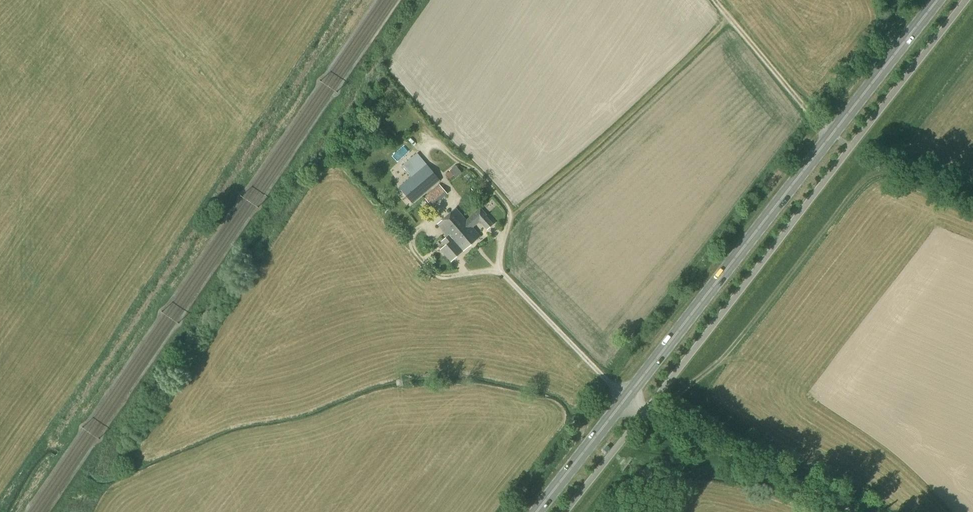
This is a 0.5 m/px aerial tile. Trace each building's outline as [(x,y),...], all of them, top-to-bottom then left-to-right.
[(405,110),(400,116),(406,121),(411,115),(405,110)] [(418,155),(403,168),(413,179),(417,185),(433,173),(426,165),(418,155)] [(413,179),(401,188),(406,194),(413,202),(440,181),(433,173),(417,185),(413,179)] [(424,197),(432,207),(447,194),(439,185),(424,197)] [(448,237),(462,252),(479,237),(472,229),(465,222),(455,210),(438,225),(448,237)] [(465,222),(472,229),(480,222),(487,230),(493,225),(480,210),(465,222)] [(462,252),(448,237),(445,240),(448,244),(441,251),(451,262),(462,252)]
